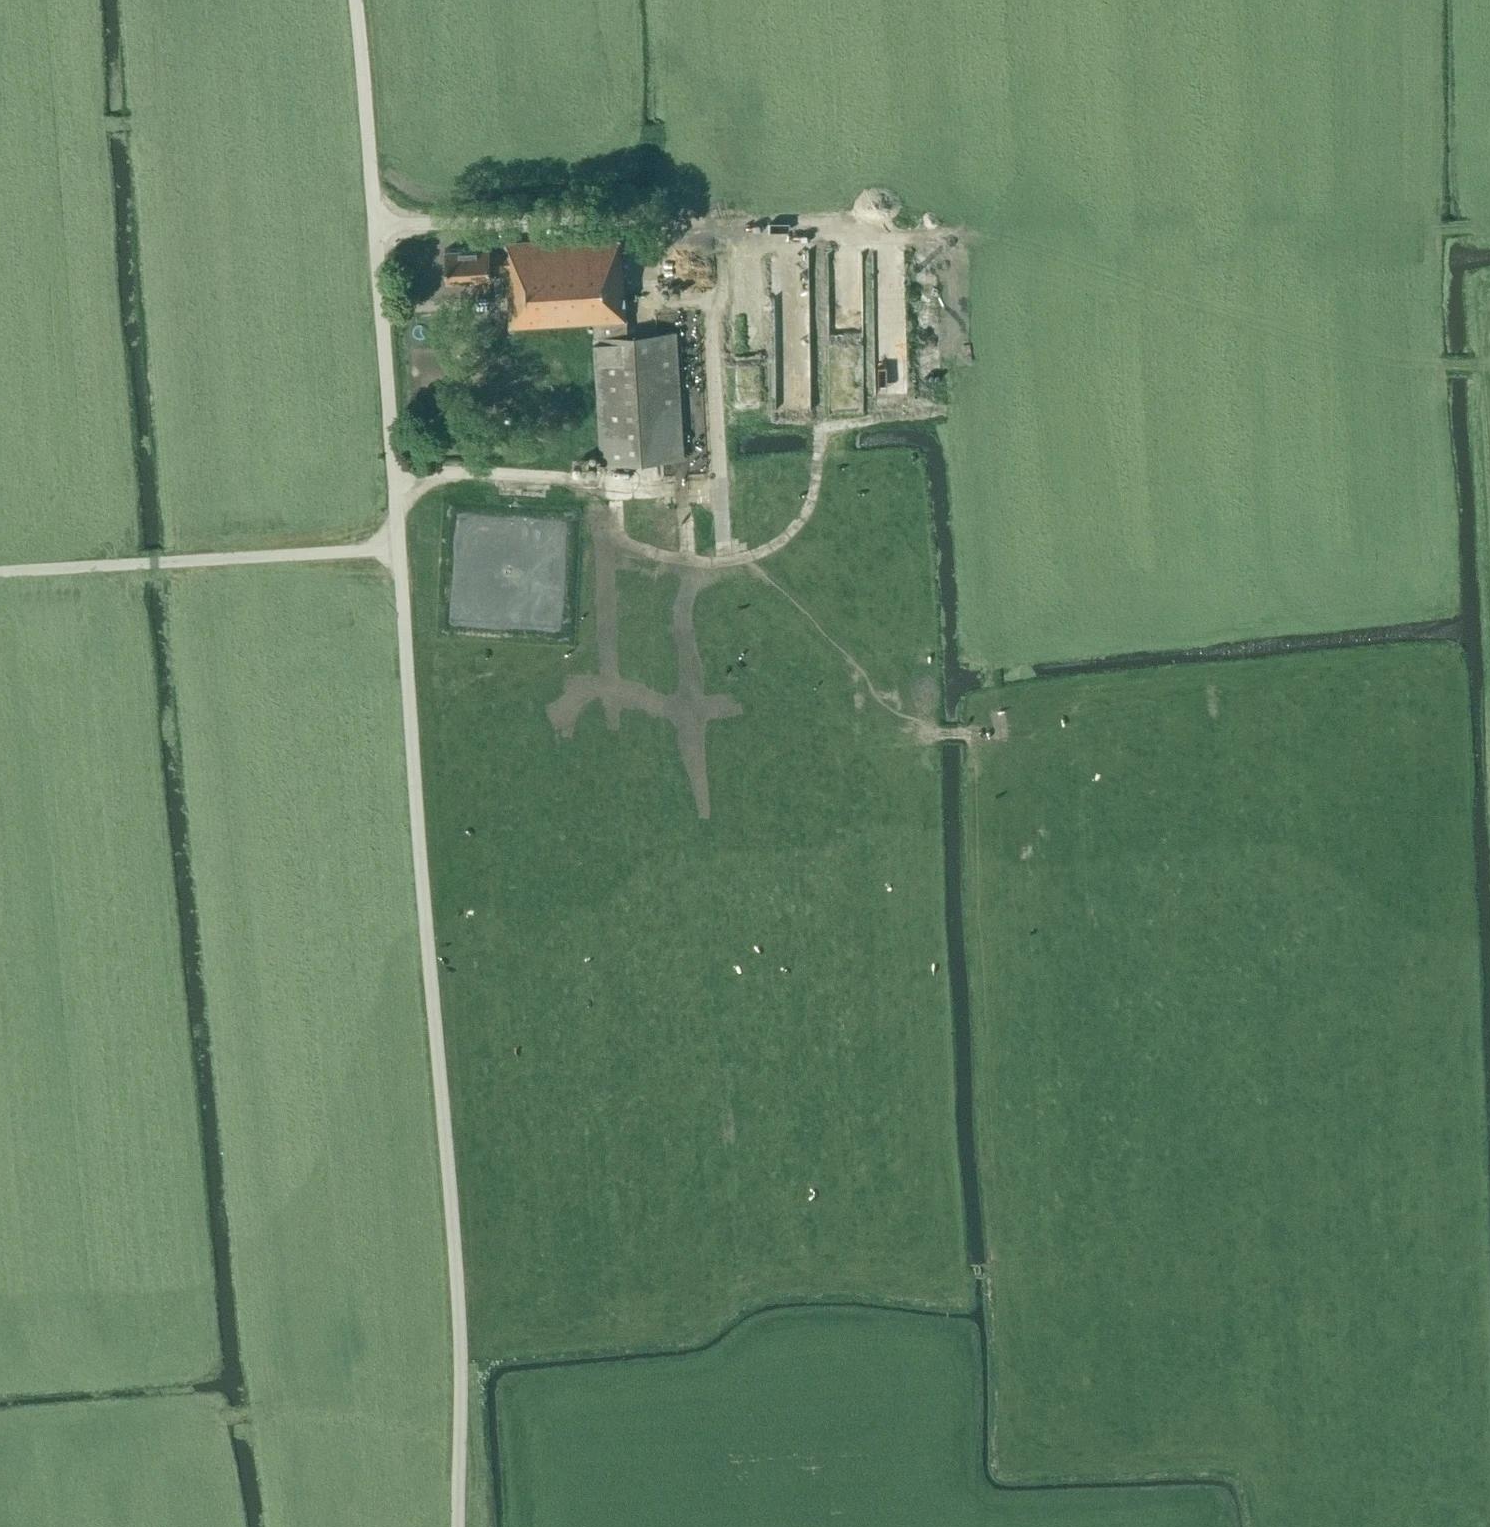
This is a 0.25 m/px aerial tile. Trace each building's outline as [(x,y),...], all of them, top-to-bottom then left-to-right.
[(677,331),(628,335),(622,254),(616,255),(615,234),(505,242),(505,252),(489,253),(488,247),(445,249),(447,280),(490,277),(490,270),(506,269),(510,328),(593,322),(604,463),(686,456),(677,331)]
